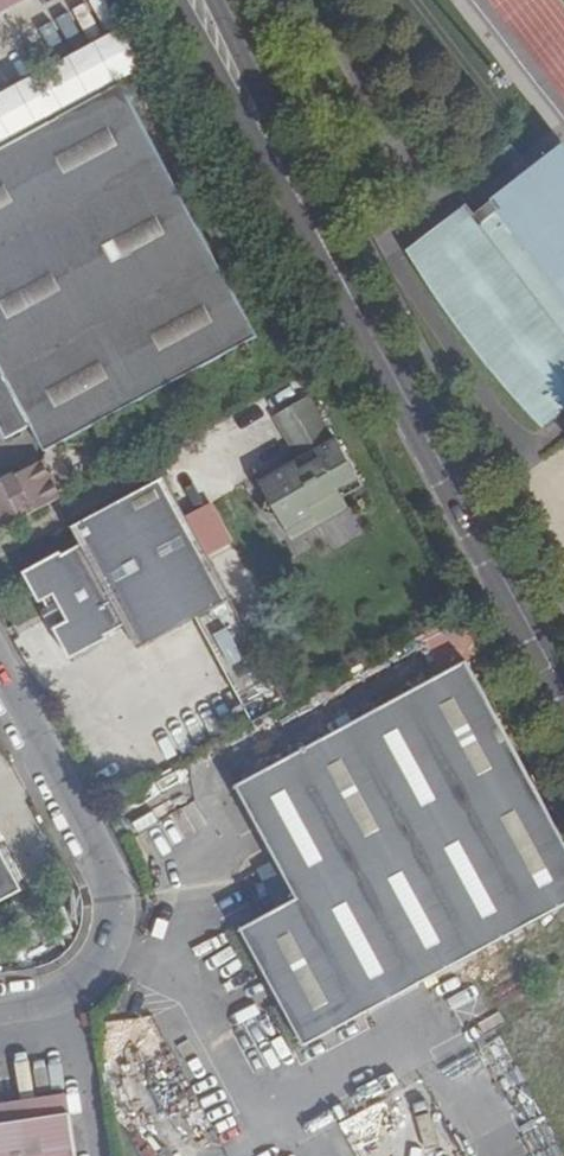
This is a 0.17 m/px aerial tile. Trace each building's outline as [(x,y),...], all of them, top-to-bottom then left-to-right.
[(17,0),(0,0),(0,9),(17,0)] [(0,91),(0,410),(10,428),(35,414),(50,441),(254,332),(116,80),(142,66),(120,27),(0,91)] [(554,152),(476,212),(563,327),(563,166),(554,152)] [(311,507),(315,517),(347,500),(343,490),(363,479),(339,432),(335,435),(311,389),(276,407),(299,453),(260,473),(269,489),(266,501),(276,504),(285,520),(311,507)] [(65,490),(44,451),(10,469),(11,478),(1,483),(0,482),(0,526),(65,490)] [(126,620),(140,644),(199,612),(234,593),(167,470),(71,522),(82,541),(64,551),(61,545),(25,565),(43,598),(49,595),(51,600),(59,614),(64,624),(59,627),(75,655),(112,635),(108,629),(126,620)] [(311,507),(285,520),(291,530),(315,517),(311,507)] [(199,612),(256,716),(291,697),(234,593),(199,612)] [(59,614),(51,600),(39,606),(48,621),(59,614)] [(237,781),(297,895),(243,923),(305,1042),(563,900),(563,836),(467,654),(237,781)] [(114,813),(124,832),(133,828),(122,809),(114,813)] [(28,886),(0,836),(0,901),(28,886)] [(95,1024),(92,1008),(80,1013),(95,1024)] [(0,1103),(0,1122),(73,1111),(70,1093),(0,1103)] [(0,1122),(0,1155),(80,1155),(73,1111),(0,1122)]
